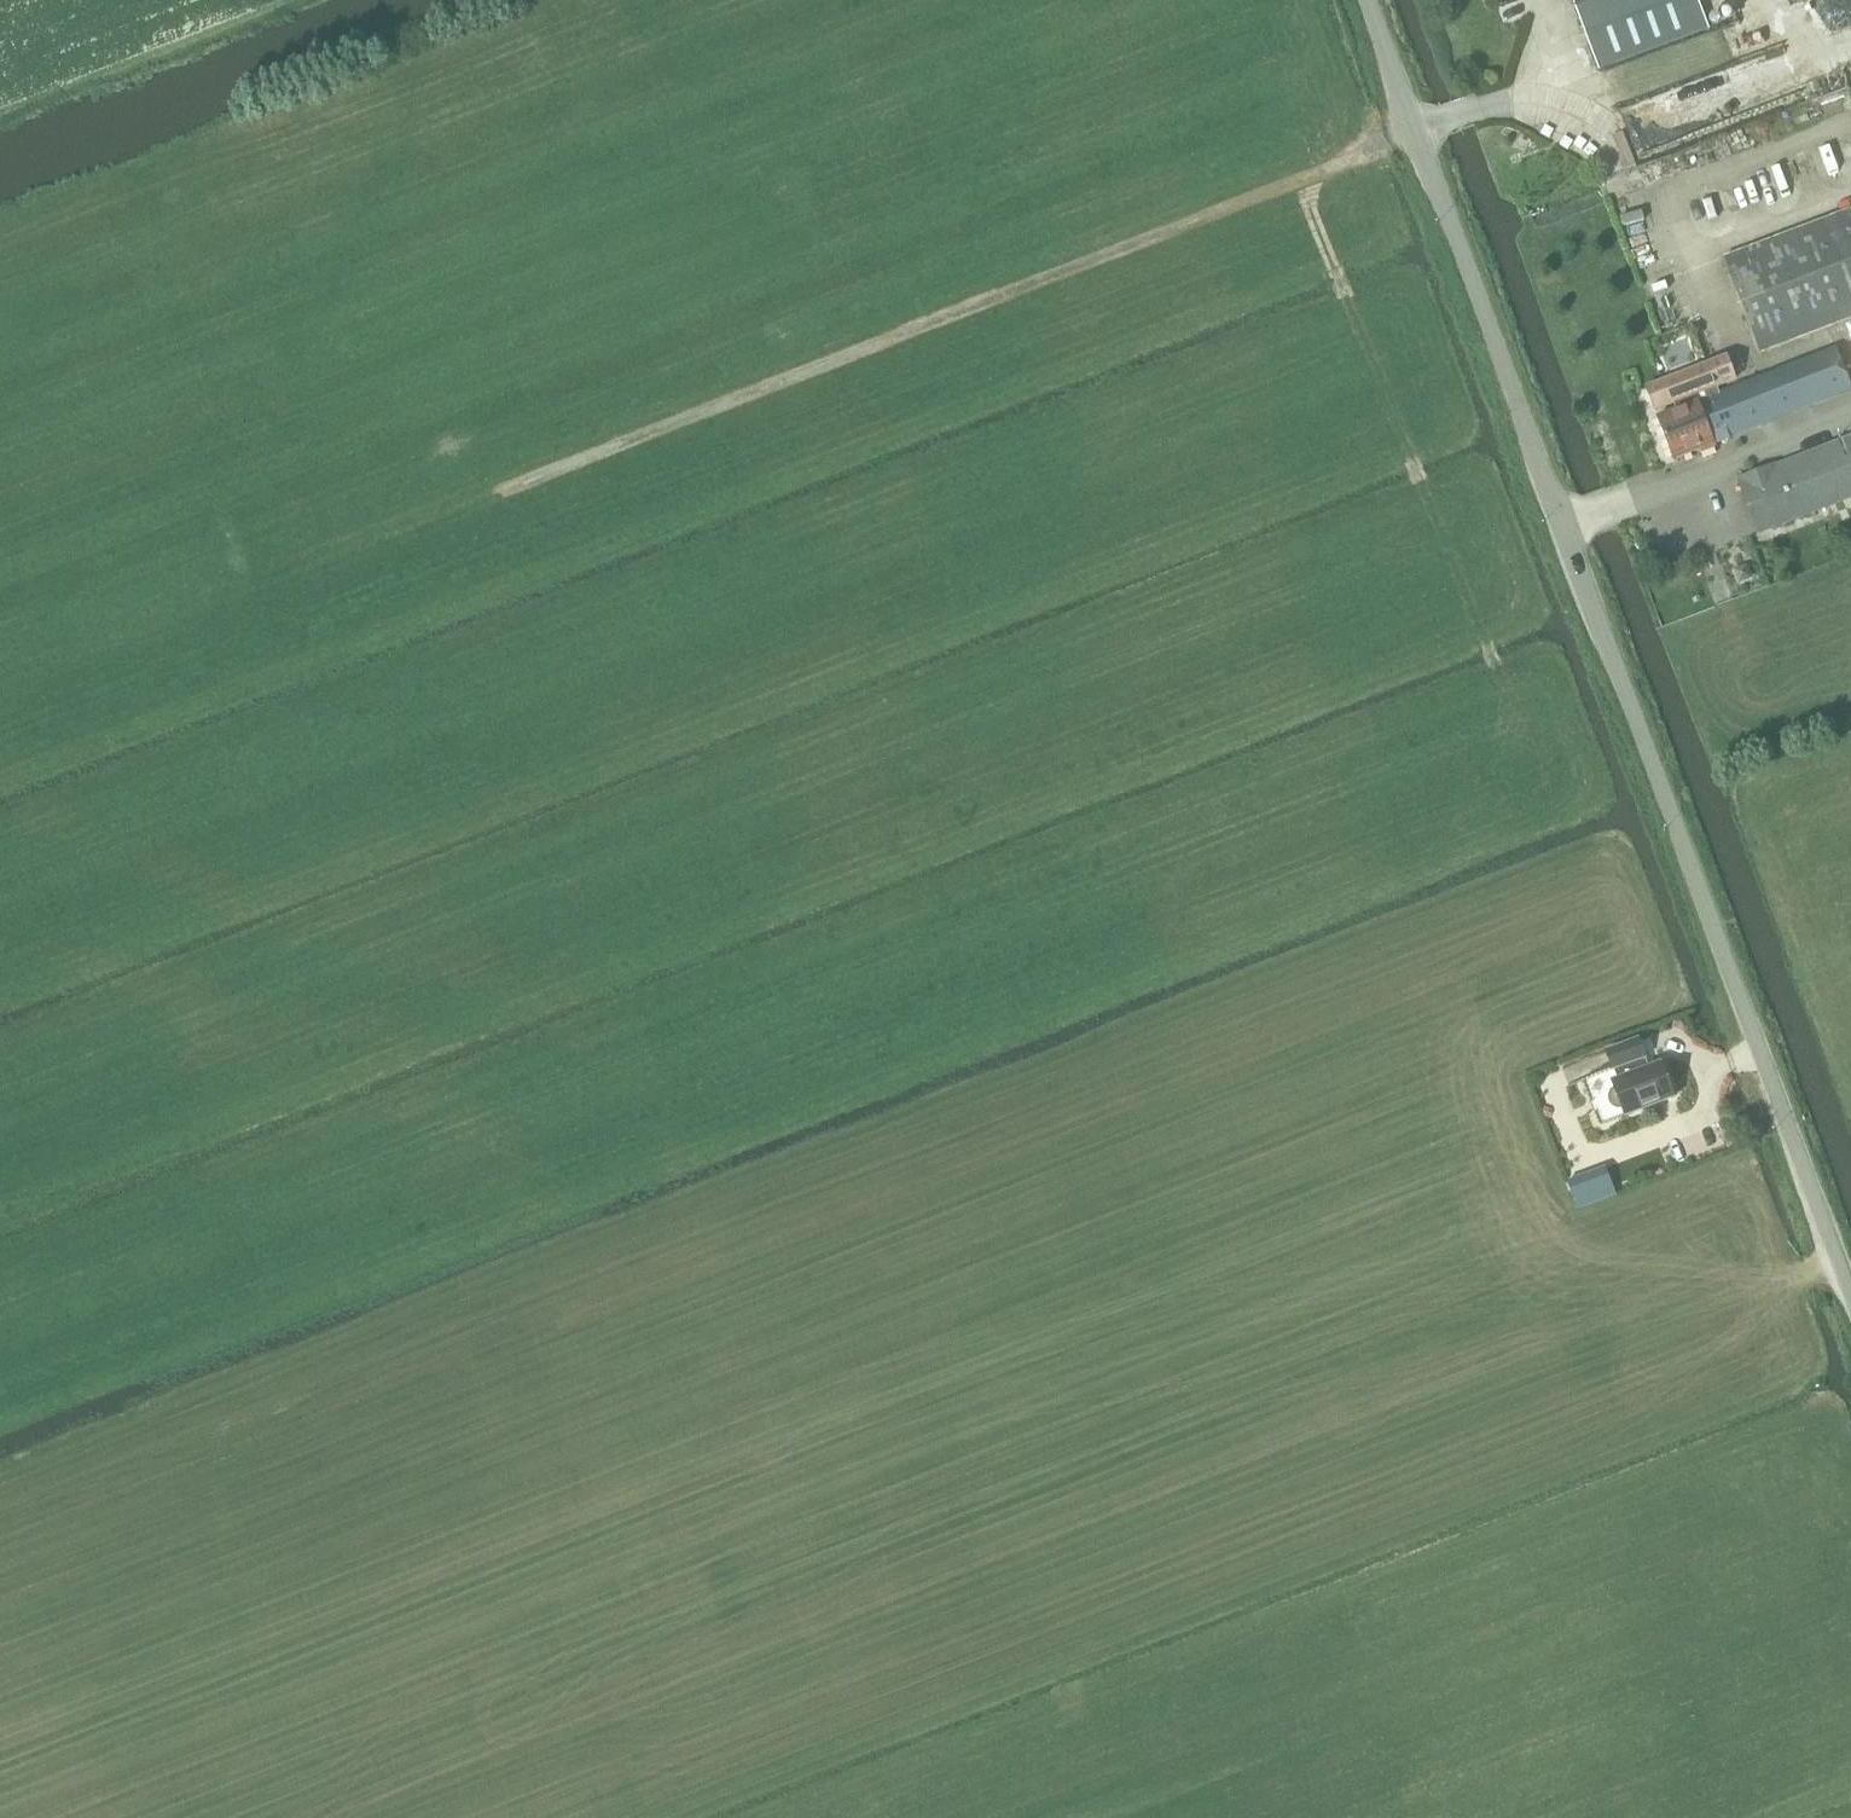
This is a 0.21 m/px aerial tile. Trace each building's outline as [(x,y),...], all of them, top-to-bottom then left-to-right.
[(1708,27),(1698,0),(1575,0),(1600,67),(1708,27)] [(1850,319),(1850,211),(1725,259),(1761,353),(1850,319)] [(1850,391),(1850,385),(1837,348),(1709,397),(1706,390),(1737,379),(1728,356),(1647,388),(1656,410),(1674,403),(1677,410),(1658,417),(1675,460),(1701,450),(1702,453),(1715,447),(1714,444),(1715,444),(1850,391)] [(1739,481),(1759,533),(1850,497),(1850,438),(1739,481)] [(1612,1092),(1610,1097),(1610,1102),(1614,1106),(1619,1108),(1624,1108),(1627,1115),(1675,1097),(1662,1063),(1647,1069),(1643,1059),(1646,1057),(1643,1048),(1639,1040),(1608,1052),(1611,1061),(1618,1079),(1614,1081),(1616,1088),(1612,1092)] [(1592,1173),(1569,1182),(1579,1209),(1603,1200),(1592,1173)]
